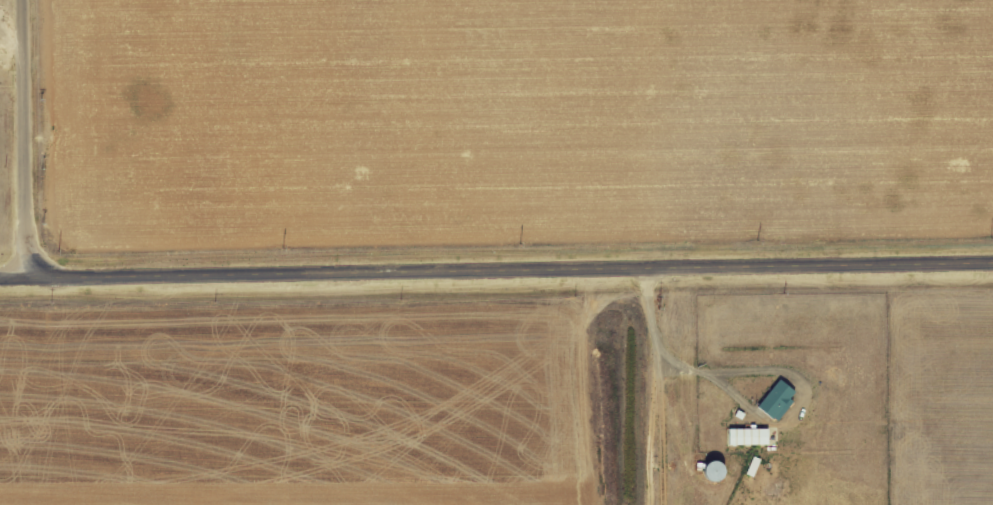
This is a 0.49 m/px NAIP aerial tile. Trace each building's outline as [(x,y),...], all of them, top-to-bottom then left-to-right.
[(797,391),(784,379),(761,405),(779,421),(796,402),(791,398),(797,391)] [(771,428),(730,429),(731,445),(771,444),(771,428)]
